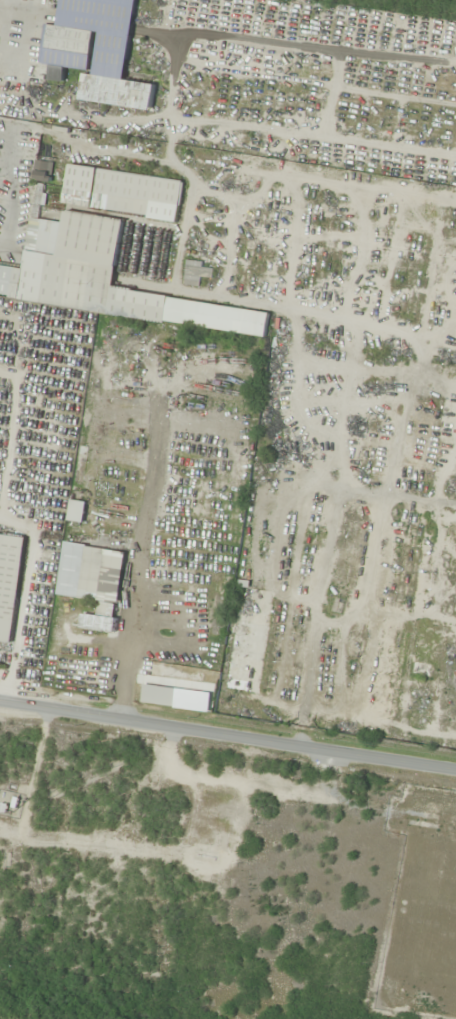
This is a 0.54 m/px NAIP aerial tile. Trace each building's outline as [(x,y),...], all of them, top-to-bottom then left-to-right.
[(58,26),(45,24),(40,63),(52,64),(49,80),(64,82),(66,68),(85,70),(81,101),(152,109),(155,84),(125,80),(135,0),(61,0),(58,26)] [(178,220),(183,181),(70,166),(64,205),(178,220)] [(114,290),(123,220),(65,212),(64,222),(31,218),(24,269),(0,265),(0,299),(266,336),(270,311),(114,290)] [(85,523),(86,501),(70,500),(69,522),(85,523)] [(0,534),(0,641),(12,643),(26,537),(0,534)] [(79,598),(119,604),(126,552),(86,546),(79,598)] [(82,628),(115,633),(117,619),(84,614),(82,628)] [(175,706),(175,687),(143,686),(142,704),(175,706)]
